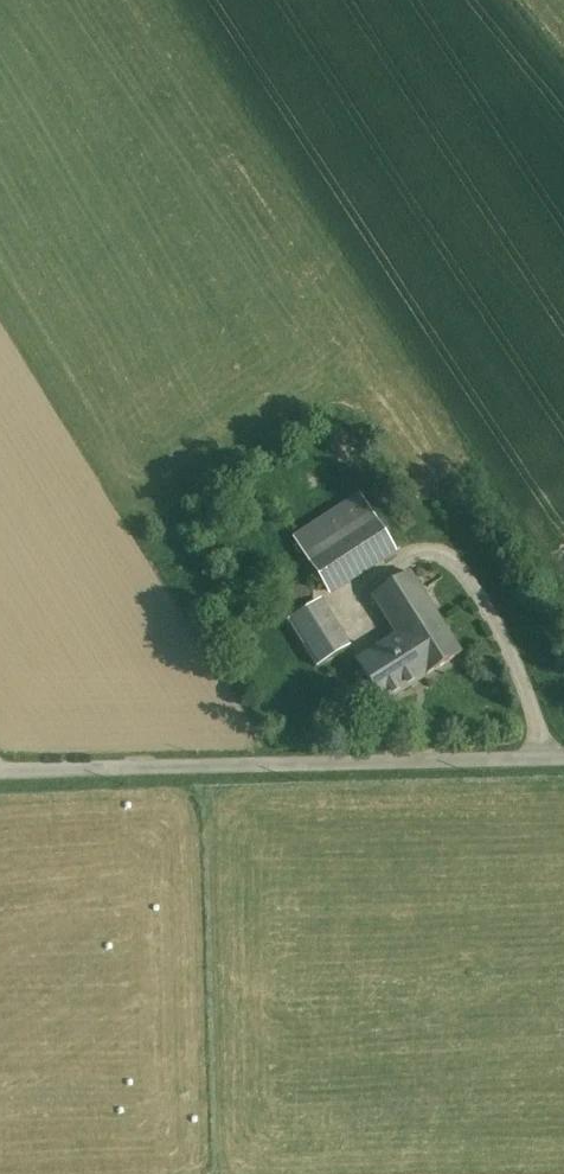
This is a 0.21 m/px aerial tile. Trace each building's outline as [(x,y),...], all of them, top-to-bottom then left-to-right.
[(364,497),(291,541),(326,599),(399,555),(364,497)] [(416,578),(375,605),(399,642),(356,668),(383,712),(427,685),(428,688),(470,661),(416,578)] [(323,606),(291,626),(322,674),(354,654),(323,606)]
